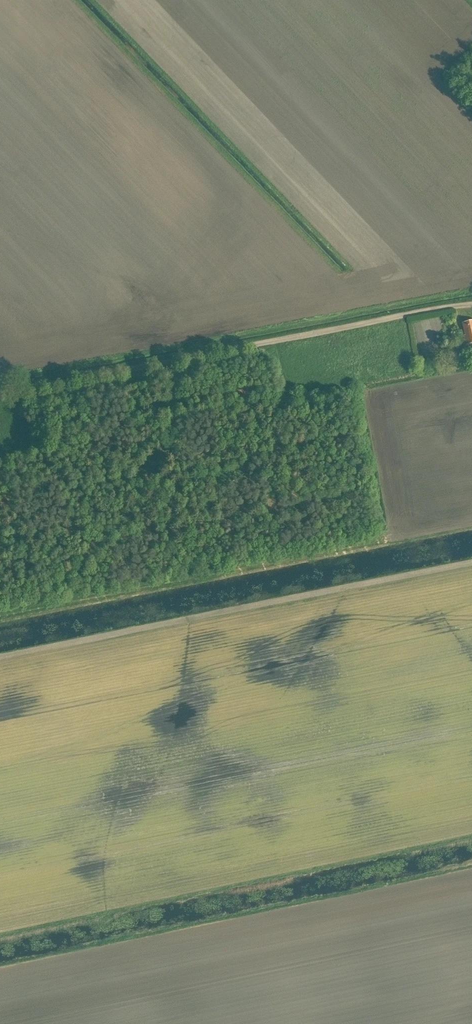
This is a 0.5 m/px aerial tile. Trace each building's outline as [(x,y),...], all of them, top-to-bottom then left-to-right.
[(471,345),(471,322),(463,324),(465,336),(464,337),(466,346),(471,345)]
